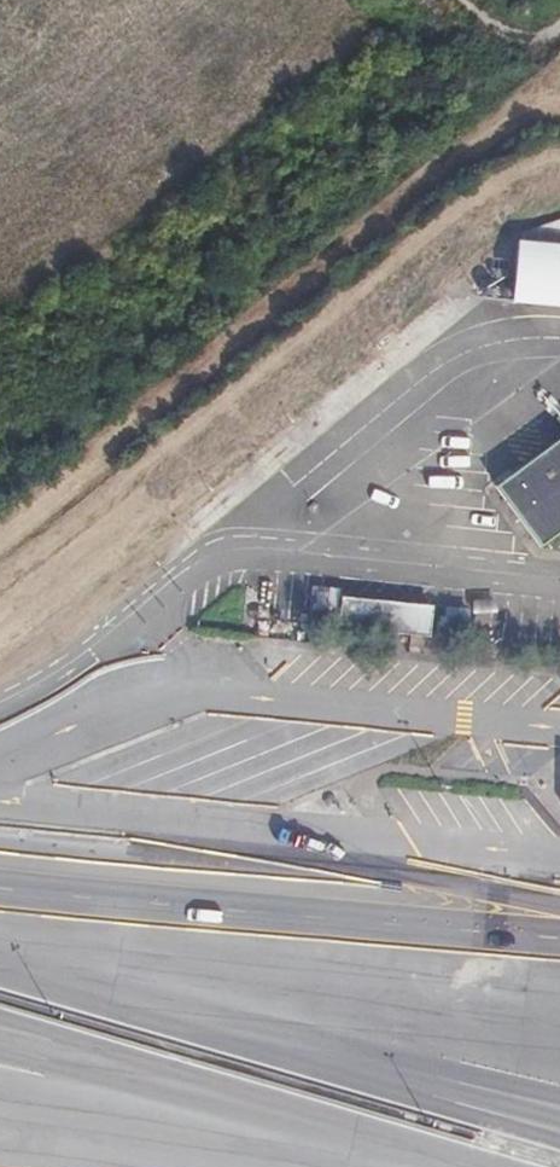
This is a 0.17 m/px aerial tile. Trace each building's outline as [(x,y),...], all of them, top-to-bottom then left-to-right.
[(559,245),(559,222),(555,223),(548,225),(523,234),(523,242),(559,245)] [(559,307),(559,245),(523,242),(520,241),(514,303),(559,307)] [(540,547),(559,532),(559,439),(496,487),(540,547)] [(342,598),(339,627),(429,636),(432,607),(342,598)]
